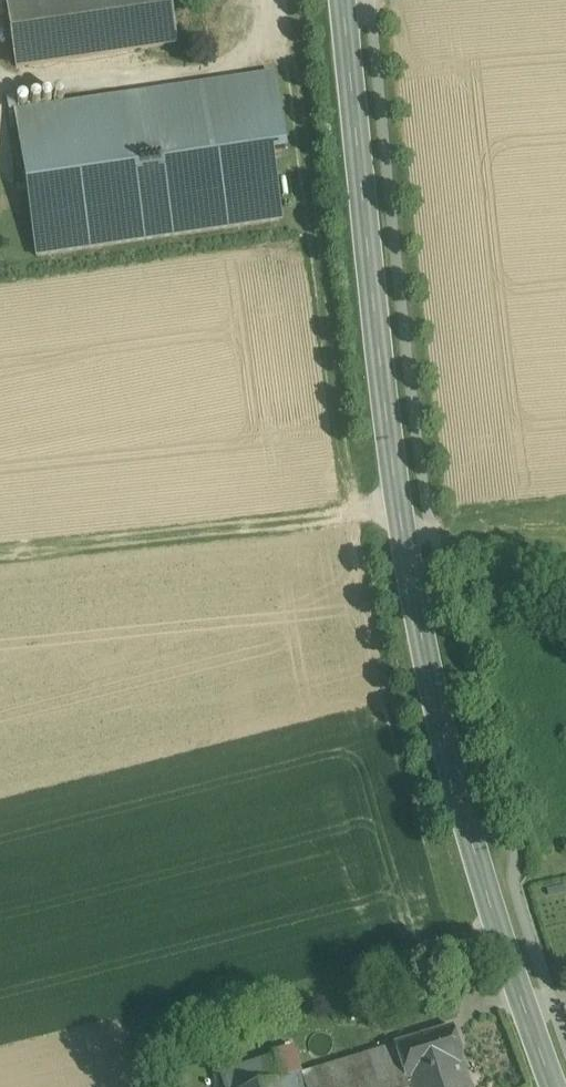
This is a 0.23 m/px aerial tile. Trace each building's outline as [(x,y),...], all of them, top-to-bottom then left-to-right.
[(6,4),(16,70),(94,58),(86,0),(32,0),(6,4)] [(94,58),(176,46),(169,0),(86,0),(94,58)] [(270,145),(284,143),(274,77),(261,79),(270,145)] [(261,79),(15,115),(36,259),(282,223),(272,156),(285,154),(284,143),(270,145),(261,79)] [(407,1086),(469,1086),(463,1066),(452,1030),(394,1048),(395,1048),(407,1086)] [(395,1048),(370,1056),(379,1086),(407,1086),(395,1048)] [(294,1053),(272,1059),(279,1078),(288,1076),(289,1080),(302,1076),(294,1053)] [(302,1078),(305,1086),(379,1086),(370,1056),(302,1078)] [(222,1075),(226,1086),(268,1086),(280,1083),(279,1078),(272,1059),(222,1075)] [(279,1078),(280,1083),(268,1086),(305,1086),(302,1078),(302,1076),(289,1080),(288,1076),(279,1078)]
